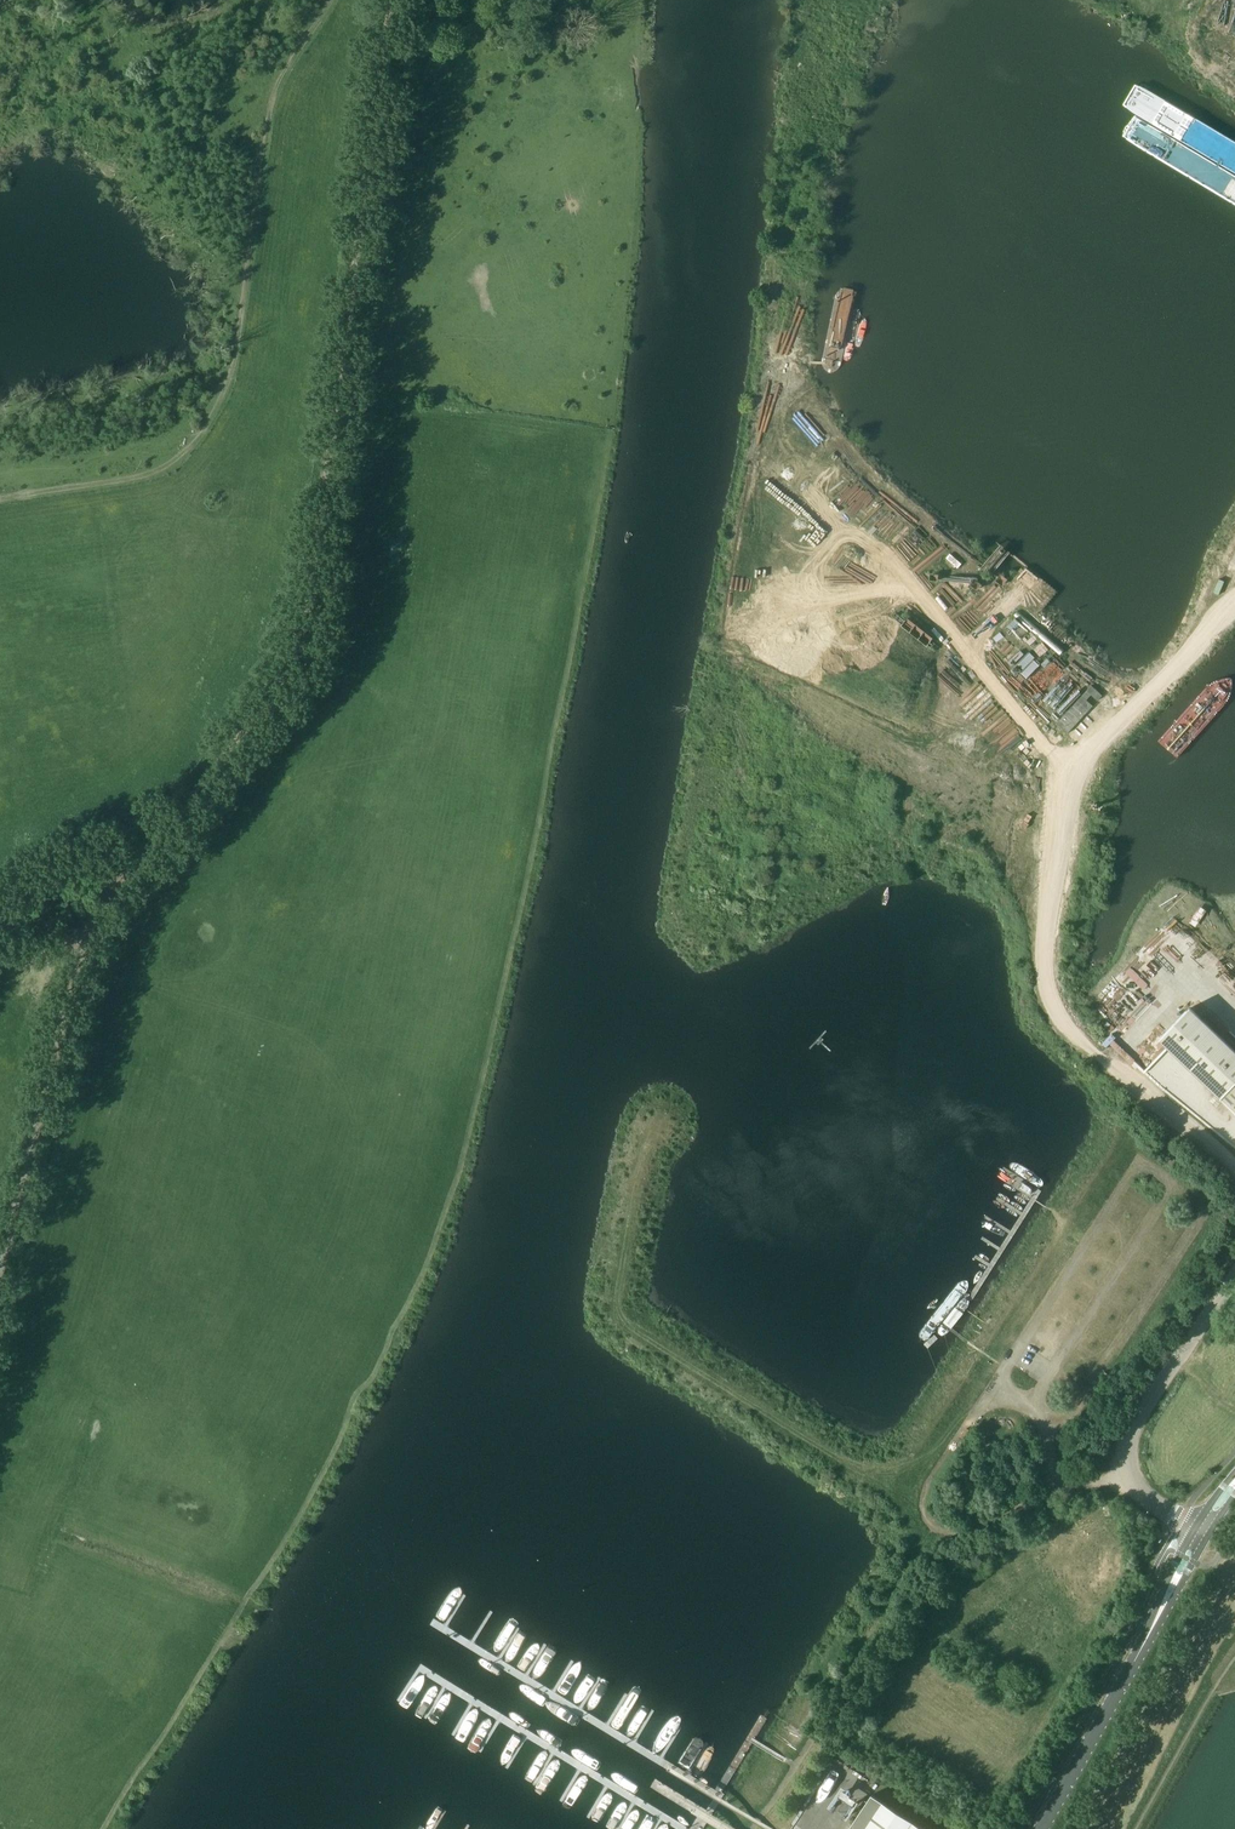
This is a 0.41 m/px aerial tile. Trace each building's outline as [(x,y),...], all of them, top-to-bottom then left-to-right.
[(1002,666),(1022,644),(1006,629),(986,650),(1002,666)] [(1014,666),(1025,678),(1040,665),(1029,652),(1014,666)] [(1092,685),(1057,723),(1068,733),(1093,706),(1087,700),(1091,695),(1098,701),(1103,696),(1092,685)] [(1191,1008),(1160,1039),(1234,1111),(1234,1050),(1191,1008)] [(912,1822),(873,1796),(851,1828),(924,1828),(913,1821),(912,1822)]
